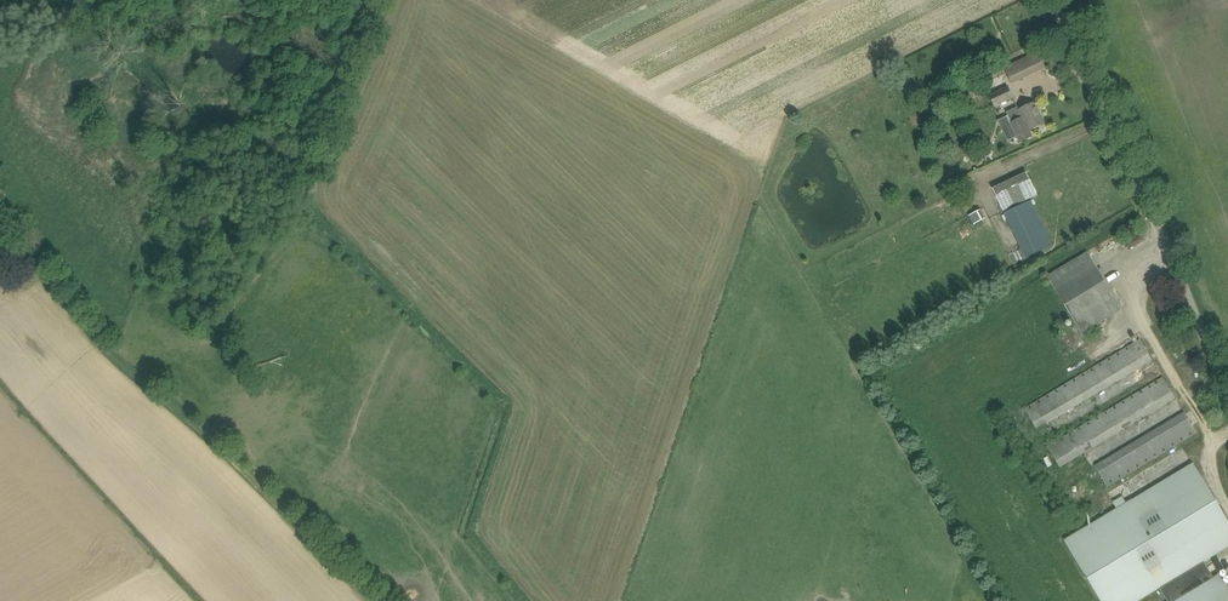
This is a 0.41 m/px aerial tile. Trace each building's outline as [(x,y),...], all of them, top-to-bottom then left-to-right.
[(1011,81),(1033,71),(1044,65),(1038,52),(1005,68),(1011,81)] [(990,96),(995,106),(1014,97),(1009,86),(990,96)] [(1045,124),(1035,103),(1019,110),(1017,107),(1007,112),(1011,122),(1010,122),(1020,143),(1033,137),(1030,131),(1045,124)] [(992,188),(1003,211),(1037,195),(1026,172),(992,188)] [(1005,214),(1026,259),(1052,246),(1031,201),(1005,214)] [(1088,252),(1048,276),(1082,333),(1122,309),(1088,252)] [(1038,428),(1152,359),(1146,348),(1147,348),(1146,346),(1145,347),(1141,340),(1026,409),(1038,428)] [(1060,466),(1175,397),(1171,390),(1172,390),(1171,388),(1170,388),(1164,378),(1048,447),(1060,466)] [(1108,486),(1197,433),(1193,427),(1194,426),(1192,424),(1185,413),(1097,467),(1108,486)] [(1205,562),(1227,547),(1227,524),(1192,464),(1127,503),(1122,496),(1113,502),(1117,508),(1064,540),(1101,600),(1139,600),(1161,588),(1169,600),(1227,600),(1227,590),(1219,575),(1214,578),(1205,562)] [(1107,495),(1102,497),(1107,510),(1113,507),(1107,495)]
